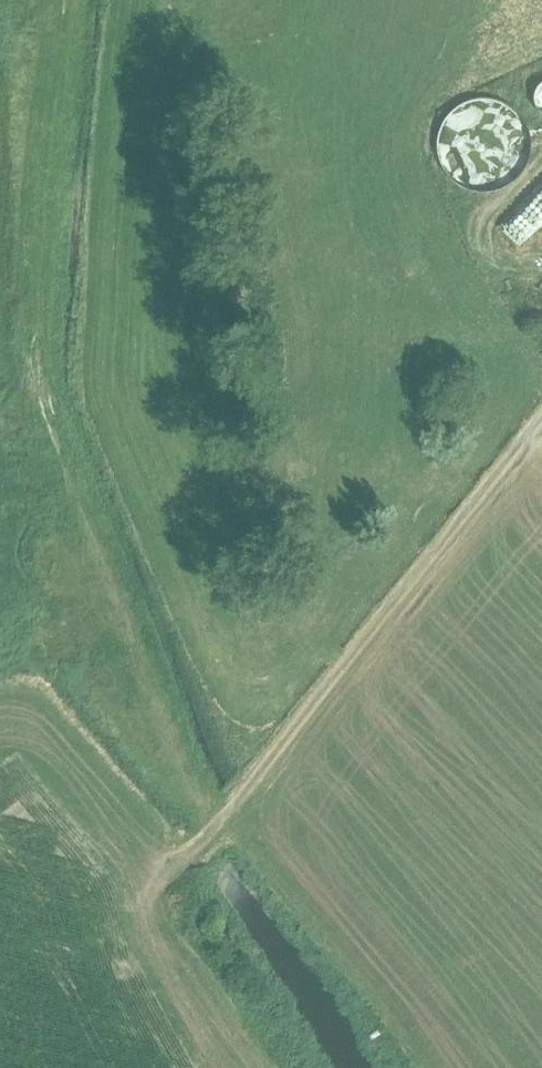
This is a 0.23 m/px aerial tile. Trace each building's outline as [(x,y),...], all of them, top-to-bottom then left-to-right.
[(517,154),(533,146),(505,87),(432,121),(467,195),(524,169),(517,154)] [(527,240),(539,224),(541,227),(541,180),(507,224),(527,240)]
